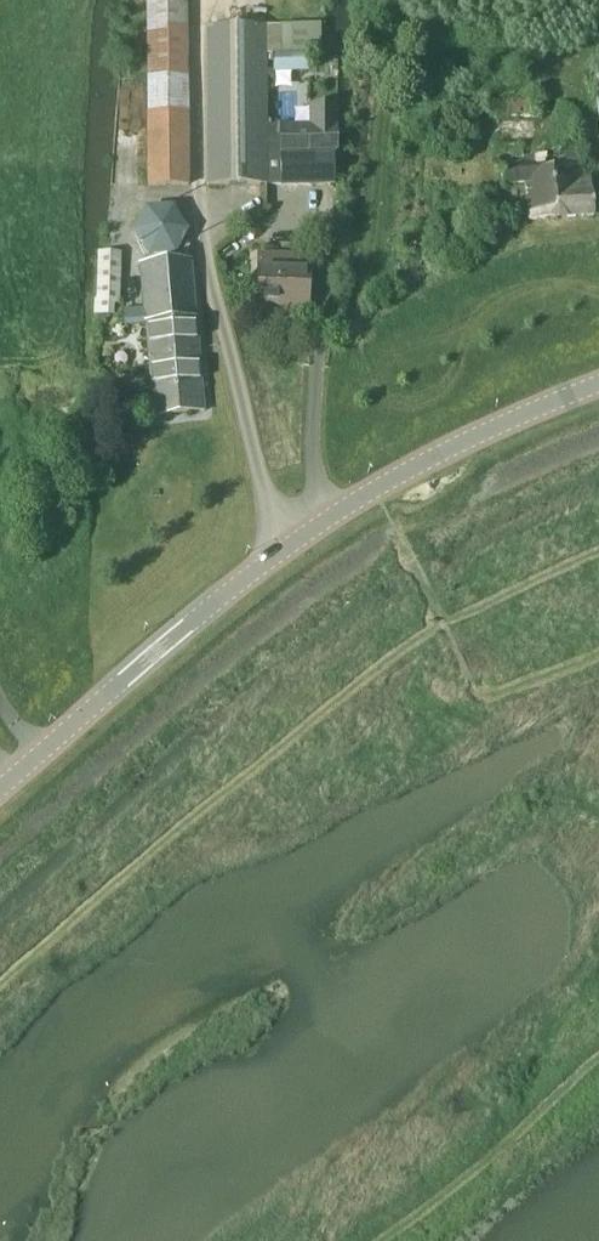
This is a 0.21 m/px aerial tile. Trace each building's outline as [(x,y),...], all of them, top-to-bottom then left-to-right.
[(146,34),(147,185),(188,185),(186,34),(186,0),(147,0),(147,24),(146,34)] [(207,185),(265,185),(324,184),(324,150),(280,151),(280,139),(265,139),(264,27),(206,27),(207,185)] [(306,54),(272,54),(272,73),(306,73),(306,54)] [(529,220),(557,219),(593,217),(590,179),(581,179),(578,141),(521,146),(523,164),(500,166),(500,167),(495,168),(496,175),(501,174),(502,186),(525,183),(529,220)] [(190,264),(177,265),(175,255),(189,231),(174,206),(144,207),(131,233),(146,257),(153,257),(154,267),(139,268),(153,417),(152,417),(153,418),(204,411),(204,410),(190,264)] [(93,315),(98,315),(109,316),(110,304),(118,305),(120,253),(98,252),(96,302),(94,302),(93,315)] [(307,312),(308,270),(304,270),(305,260),(289,259),(288,270),(257,269),(256,306),(289,307),(288,311),(307,312)]
